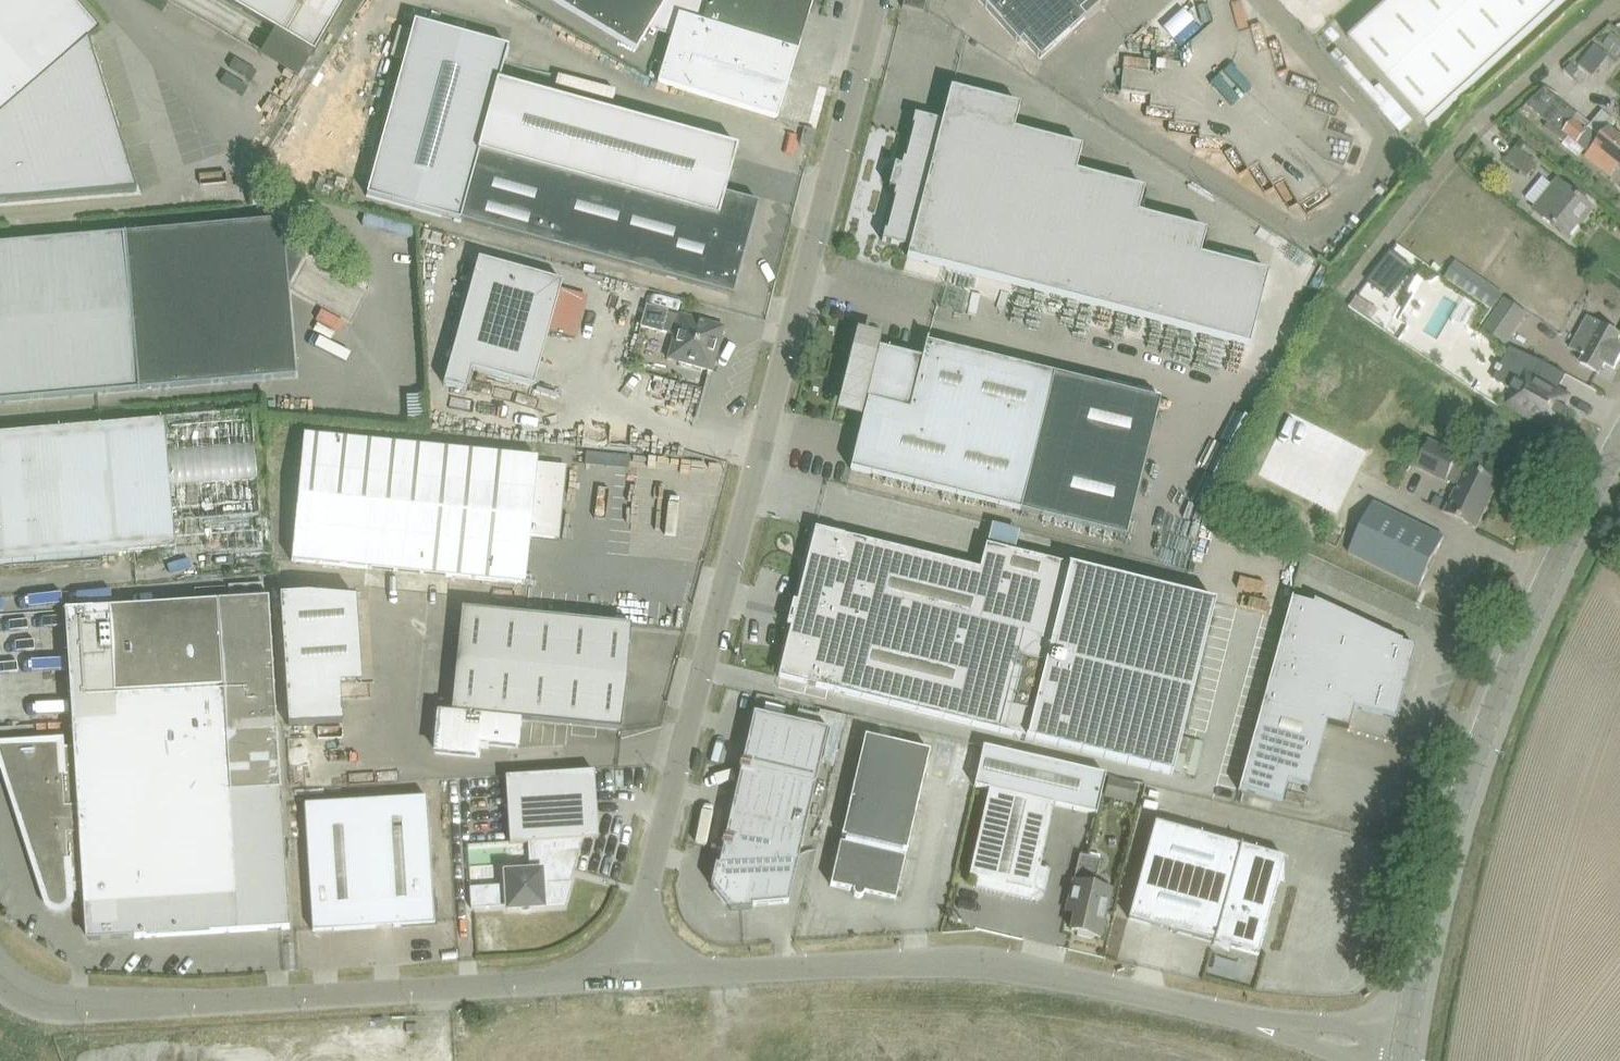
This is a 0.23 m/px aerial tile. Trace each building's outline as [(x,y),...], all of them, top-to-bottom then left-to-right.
[(135,190),(88,41),(100,31),(73,0),(0,0),(0,202),(135,190)] [(345,0),(225,0),(314,52),(345,0)] [(685,0),(553,0),(637,50),(649,30),(670,36),(685,0)] [(778,118),(814,0),(685,0),(670,36),(672,37),(658,82),(778,118)] [(902,7),(923,12),(926,0),(904,0),(902,7)] [(1080,11),(1092,0),(980,0),(1019,43),(1023,39),(1040,59),(1086,17),(1080,11)] [(1350,40),(1428,126),(1567,0),(1395,0),(1350,40)] [(1153,20),(1145,28),(1163,46),(1171,38),(1153,20)] [(733,295),(759,203),(725,194),(738,148),(499,82),(509,48),(417,23),(369,195),(461,220),(733,295)] [(1613,33),(1604,45),(1618,57),(1619,55),(1619,39),(1613,33)] [(1206,40),(1200,50),(1221,63),(1227,53),(1206,40)] [(1608,55),(1595,44),(1579,64),(1592,75),(1608,55)] [(1014,130),(1021,106),(951,88),(942,122),(915,115),(882,241),(909,248),(907,257),(1249,347),(1269,273),(1200,255),(1207,231),(1138,214),(1145,190),(1076,172),(1083,148),(1014,130)] [(1546,88),(1527,105),(1548,123),(1545,127),(1564,143),(1569,136),(1590,153),(1586,157),(1610,176),(1619,165),(1619,166),(1619,136),(1610,128),(1602,138),(1590,127),(1588,129),(1575,118),(1578,114),(1546,88)] [(798,140),(802,129),(766,118),(762,129),(798,140)] [(812,147),(816,131),(805,128),(800,144),(812,147)] [(1506,159),(1528,177),(1538,164),(1517,147),(1506,159)] [(1542,176),(1525,198),(1536,207),(1534,210),(1568,237),(1592,207),(1569,188),(1567,189),(1557,181),(1554,186),(1542,176)] [(303,257),(284,247),(282,220),(0,244),(0,401),(294,377),(288,289),(303,257)] [(1391,251),(1368,281),(1389,297),(1412,267),(1391,251)] [(560,292),(563,282),(479,259),(444,385),(467,391),(472,370),(534,387),(548,336),(560,292)] [(1493,309),(1446,277),(1438,288),(1486,320),(1493,309)] [(1507,343),(1526,315),(1534,320),(1548,297),(1533,288),(1519,310),(1505,300),(1485,328),(1507,343)] [(560,292),(548,336),(573,343),(586,298),(560,292)] [(714,340),(718,325),(647,305),(641,326),(662,333),(662,332),(674,336),(668,359),(713,371),(721,342),(714,340)] [(1615,369),(1619,359),(1619,347),(1616,344),(1619,337),(1619,334),(1589,317),(1572,347),(1585,355),(1581,363),(1600,373),(1605,364),(1615,369)] [(868,400),(851,469),(1021,511),(1126,537),(1160,401),(928,343),(929,339),(928,339),(923,359),(854,342),(854,343),(859,344),(868,400)] [(1493,379),(1511,389),(1513,391),(1505,405),(1533,421),(1532,421),(1554,433),(1562,418),(1564,419),(1564,418),(1562,417),(1566,409),(1569,410),(1569,409),(1565,407),(1570,396),(1533,376),(1541,362),(1542,362),(1542,361),(1510,347),(1500,366),(1498,365),(1496,369),(1498,370),(1493,379)] [(164,420),(0,434),(0,564),(184,548),(184,546),(175,547),(164,420)] [(538,463),(538,459),(305,436),(292,561),(526,584),(531,536),(554,538),(561,465),(538,463)] [(1459,485),(1445,513),(1457,519),(1477,529),(1500,481),(1469,466),(1468,467),(1457,462),(1460,456),(1440,446),(1430,441),(1417,467),(1447,481),(1448,479),(1459,485)] [(1420,588),(1445,537),(1374,502),(1349,553),(1420,588)] [(779,677),(800,682),(1171,775),(1214,602),(986,545),(980,569),(816,528),(797,604),(801,605),(796,627),(791,626),(779,677)] [(1247,577),(1244,590),(1271,597),(1274,584),(1247,577)] [(266,583),(209,584),(209,598),(266,596),(266,583)] [(309,594),(281,596),(289,726),(343,723),(340,685),(362,683),(357,598),(309,594)] [(267,598),(65,610),(74,747),(61,747),(61,741),(0,745),(0,757),(47,904),(51,908),(55,910),(60,910),(65,908),(69,904),(70,899),(69,886),(82,885),(86,941),(288,929),(267,598)] [(1326,721),(1347,727),(1353,707),(1393,718),(1414,647),(1312,600),(1312,603),(1291,598),(1238,788),(1281,800),(1287,779),(1308,785),(1326,721)] [(479,745),(517,749),(520,719),(621,729),(631,625),(462,609),(452,713),(437,711),(433,753),(478,758),(479,745)] [(789,903),(828,730),(754,713),(743,760),(741,759),(739,769),(741,769),(726,836),(724,835),(721,845),(724,846),(719,866),(716,865),(711,886),(717,893),(720,891),(728,902),(726,904),(731,911),(752,909),(752,906),(789,903)] [(907,850),(930,751),(865,736),(842,836),(846,837),(844,844),(840,843),(831,885),(853,891),(853,893),(854,895),(856,897),(859,898),(861,897),(863,896),(864,894),(866,888),(897,895),(905,858),(901,857),(903,849),(907,850)] [(984,746),(975,786),(989,790),(970,875),(978,877),(976,888),(1032,901),(1033,897),(1041,892),(1045,893),(1050,872),(1050,870),(1040,867),(1054,805),(1097,815),(1106,775),(984,746)] [(1097,770),(1100,759),(1049,747),(1046,758),(1097,770)] [(597,817),(594,771),(506,777),(510,844),(534,842),(536,870),(505,872),(506,885),(470,888),(471,908),(507,906),(507,910),(519,909),(522,910),(525,911),(528,911),(531,909),(532,908),(545,907),(543,889),(546,889),(548,887),(549,884),(571,882),(590,817),(597,817)] [(1138,787),(1110,780),(1106,796),(1134,802),(1138,787)] [(427,797),(305,805),(313,932),(435,924),(427,797)] [(1285,858),(1156,822),(1129,919),(1258,955),(1285,858)] [(501,861),(500,843),(471,844),(472,863),(501,861)] [(1074,881),(1074,880),(1067,911),(1075,913),(1071,930),(1101,937),(1106,915),(1112,889),(1095,885),(1101,860),(1080,855),(1074,881)]
